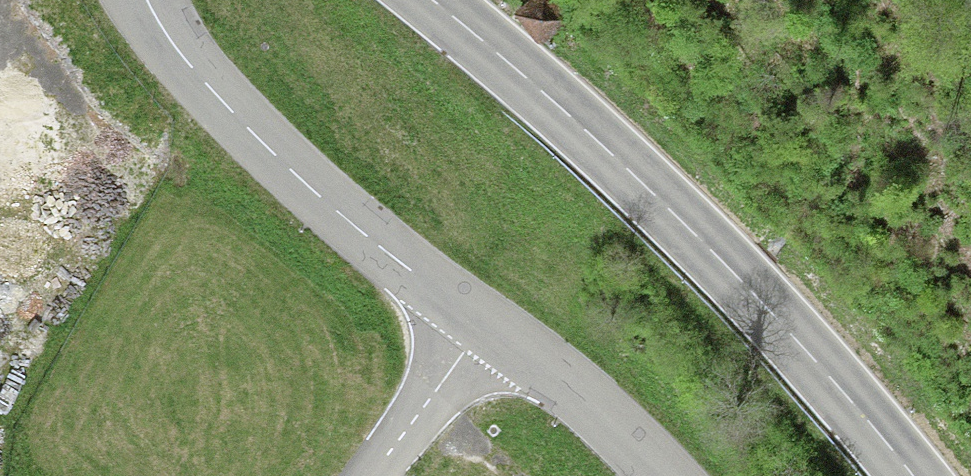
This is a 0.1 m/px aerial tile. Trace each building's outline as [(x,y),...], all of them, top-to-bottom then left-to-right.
[(550,0),(532,0),(515,16),(540,42),(567,17),(550,0)]
